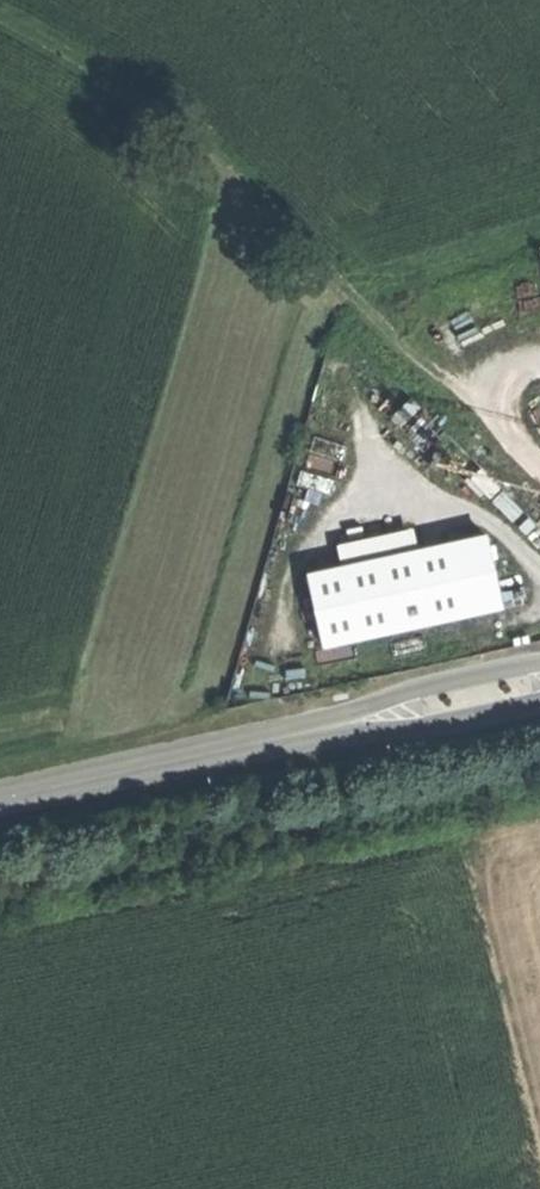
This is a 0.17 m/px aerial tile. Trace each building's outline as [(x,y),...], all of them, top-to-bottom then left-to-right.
[(483,613),(467,541),(292,578),(308,651),(429,625),(483,613)]
